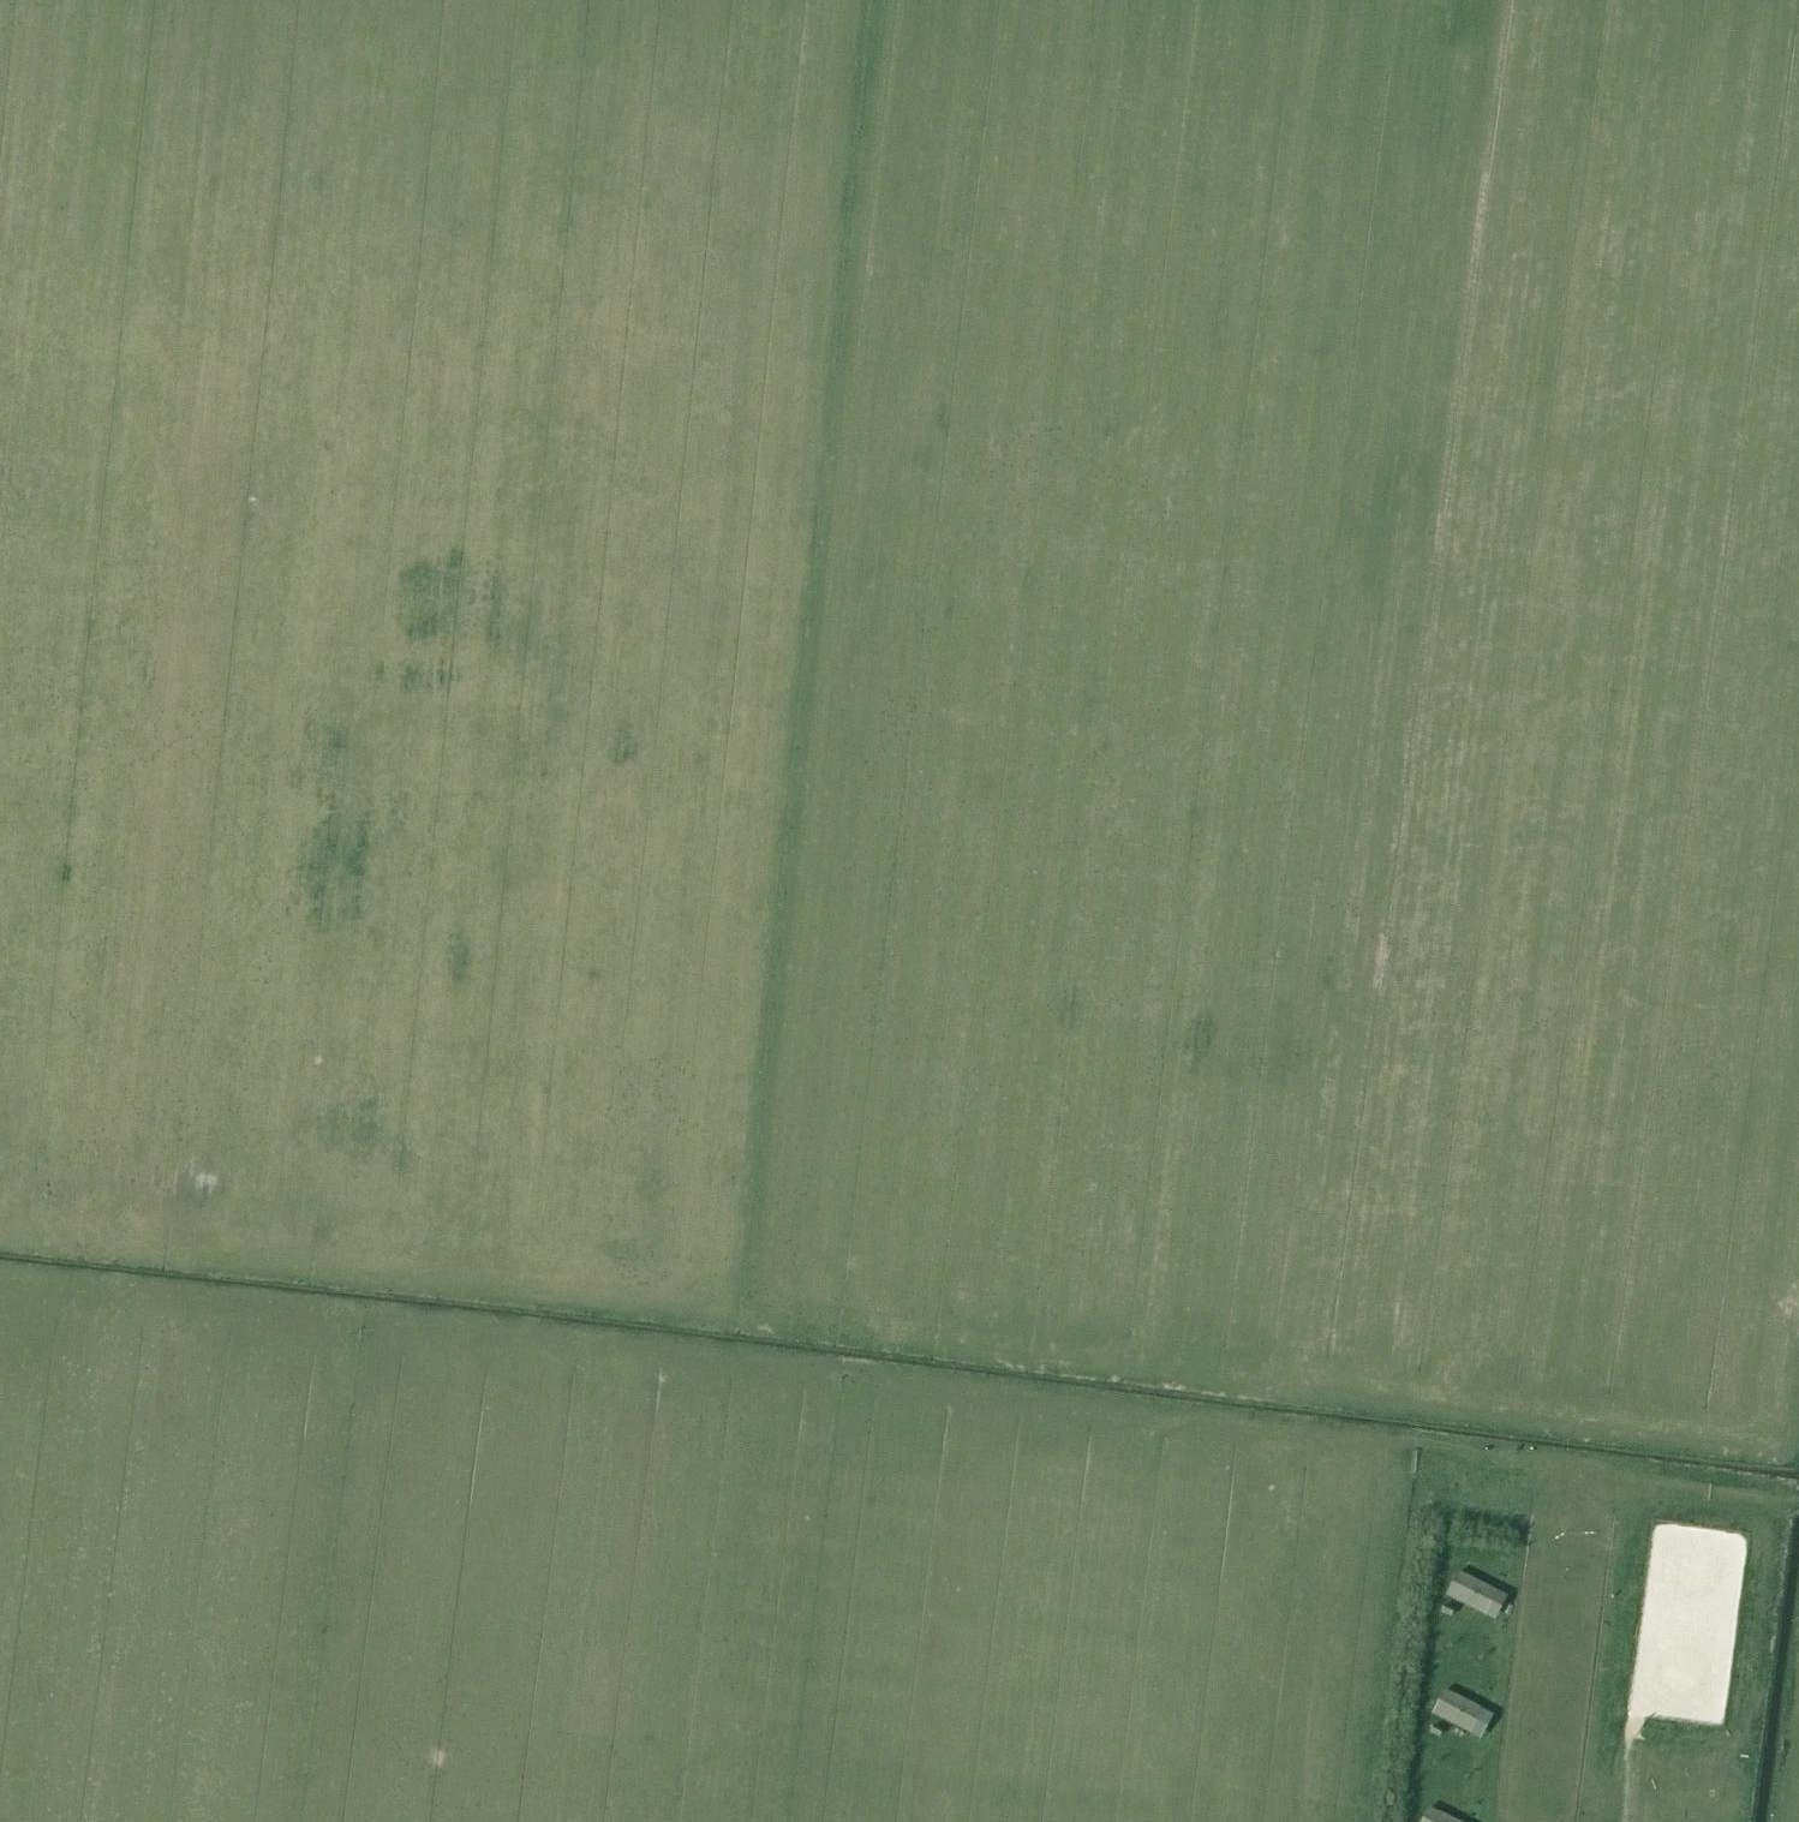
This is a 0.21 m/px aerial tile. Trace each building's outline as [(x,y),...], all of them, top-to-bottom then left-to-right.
[(1463,1569),(1449,1594),(1490,1617),(1504,1592),(1463,1569)] [(1448,1687),(1435,1713),(1477,1735),(1491,1709),(1448,1687)] [(1431,1807),(1425,1821),(1472,1821),(1431,1807)]
